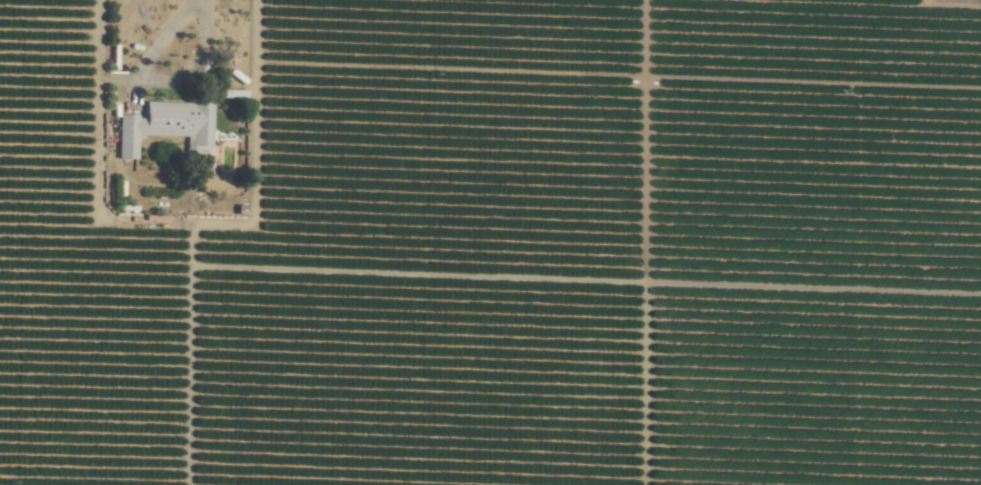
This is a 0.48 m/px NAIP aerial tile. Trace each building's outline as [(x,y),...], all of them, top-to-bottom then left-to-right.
[(210,103),(144,102),(144,116),(117,115),(116,159),(136,159),(136,135),(184,137),(184,151),(209,152),(210,103)]
